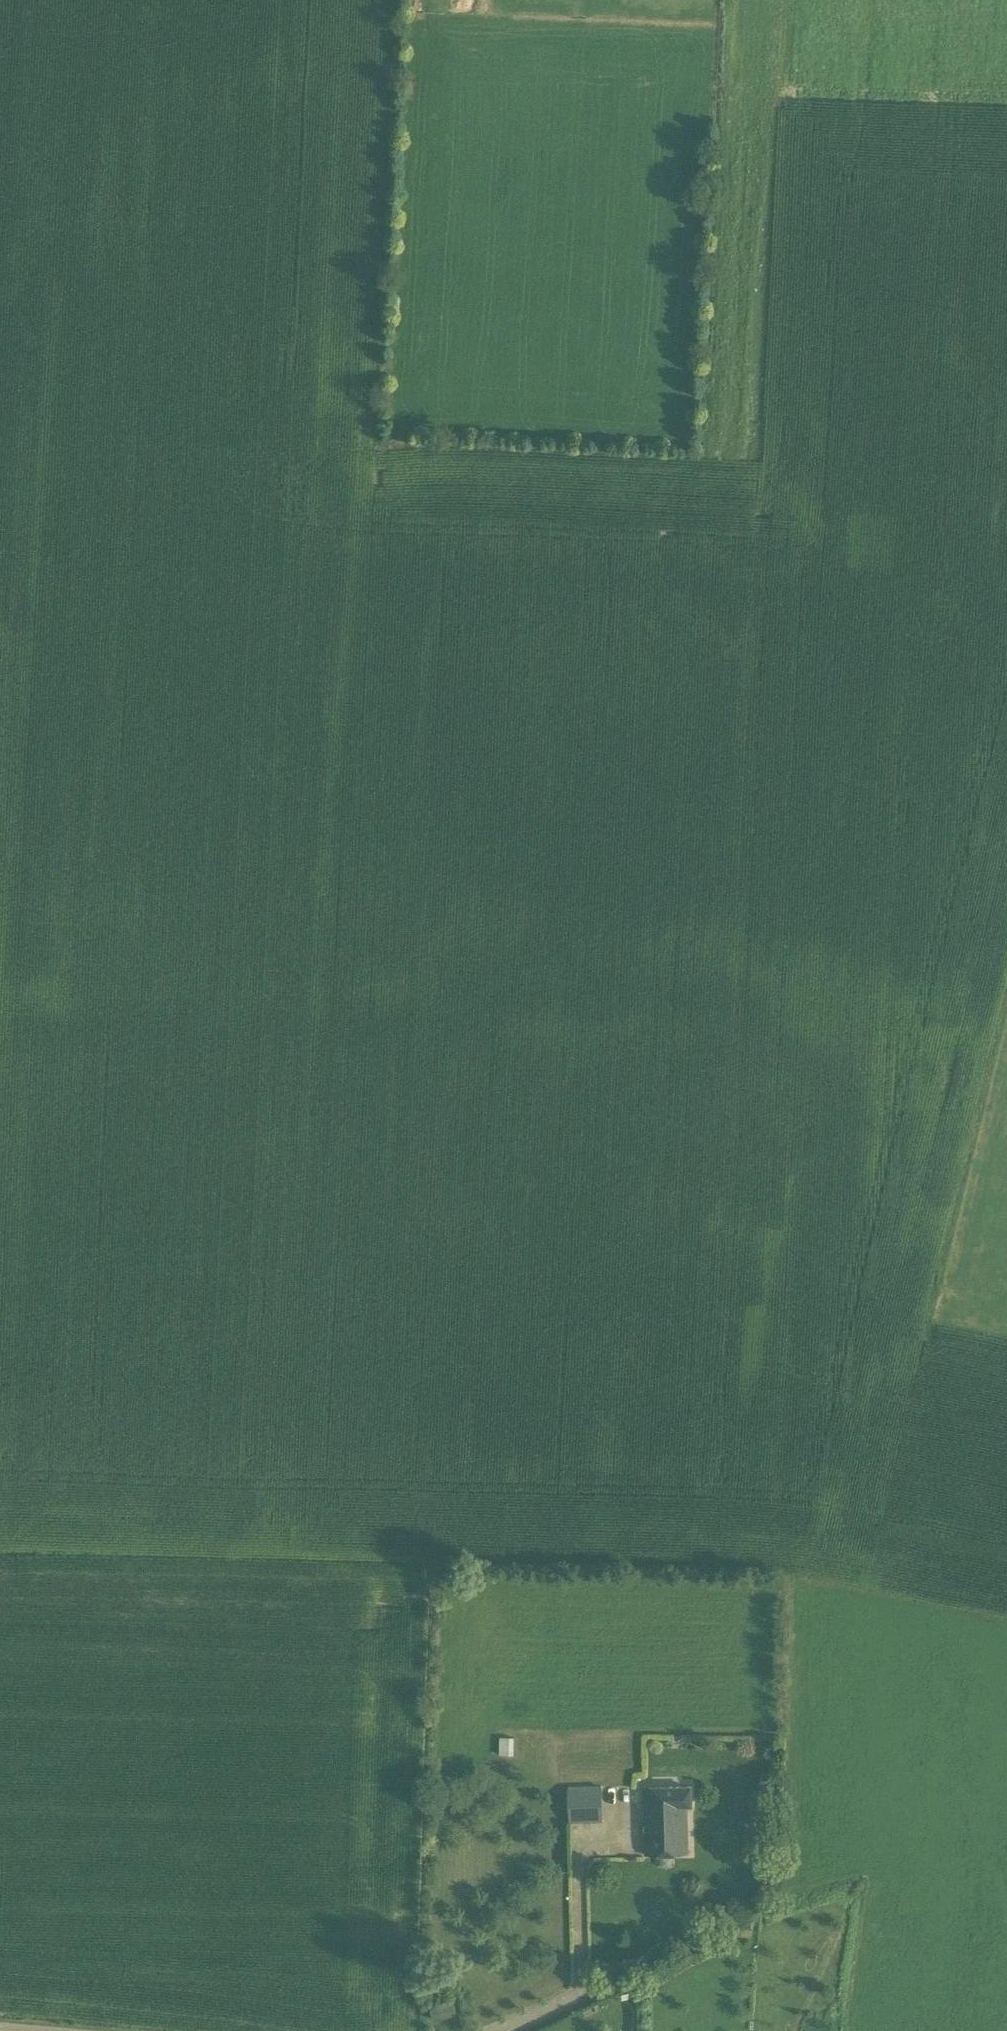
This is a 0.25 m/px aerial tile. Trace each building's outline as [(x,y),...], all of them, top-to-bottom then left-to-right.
[(692,1805),(692,1785),(642,1786),(643,1854),(686,1852),(684,1805),(692,1805)] [(570,1823),(603,1821),(601,1786),(568,1788),(570,1823)] [(451,1999),(429,2005),(432,2018),(454,2012),(451,1999)]
